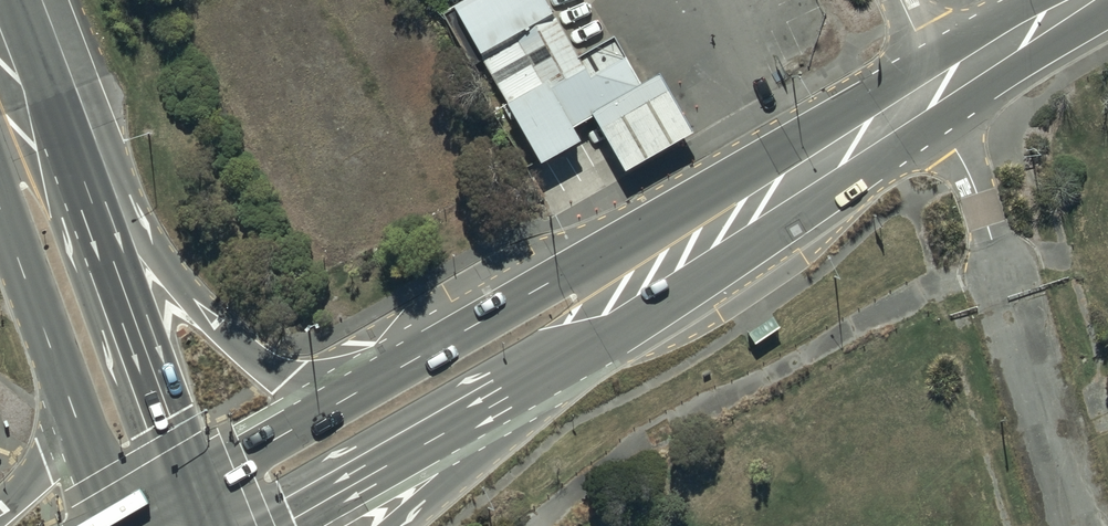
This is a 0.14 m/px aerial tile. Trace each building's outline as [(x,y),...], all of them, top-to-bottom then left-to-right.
[(447,16),(538,176),(581,151),(573,136),(591,126),(624,184),(692,146),(660,89),(641,99),(614,51),(579,71),(538,0),(474,0),(447,16)]
